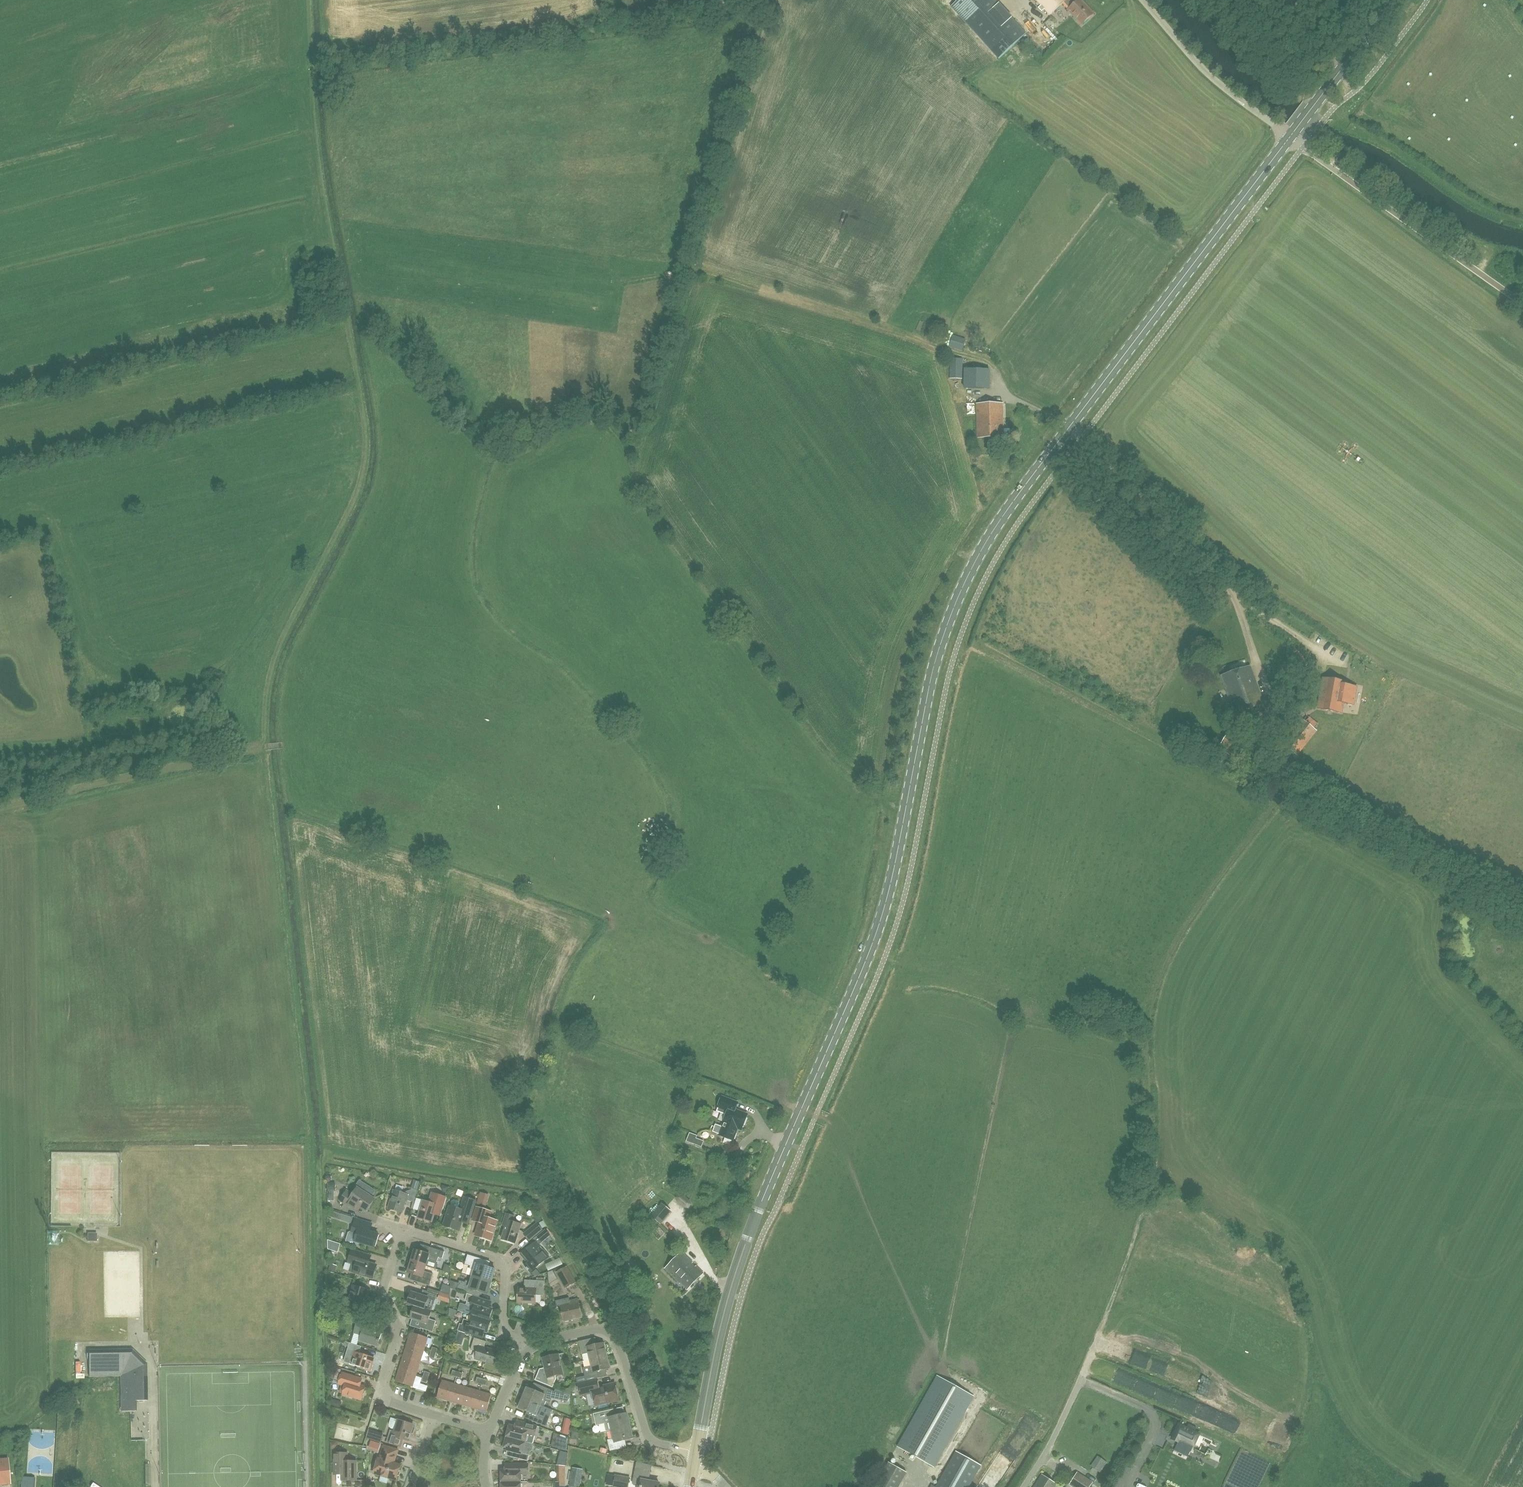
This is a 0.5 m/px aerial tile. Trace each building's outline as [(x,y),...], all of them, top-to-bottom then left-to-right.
[(952,8),(1000,59),(1027,33),(995,0),(960,0),(952,8)] [(1072,0),(1036,0),(1041,6),(1039,8),(1042,12),(1045,9),(1050,15),(1062,3),(1068,9),(1082,23),(1093,12),(1082,0),(1077,0),(1075,3),(1072,0)] [(962,351),(965,339),(953,335),(949,347),(962,351)] [(962,379),(963,359),(950,358),(949,378),(962,379)] [(965,387),(991,388),(991,369),(965,369),(965,387)] [(1003,403),(977,404),(977,438),(1003,438),(1003,403)] [(1221,675),(1234,713),(1263,703),(1250,665),(1221,675)] [(1345,682),(1323,678),(1318,707),(1339,711),(1341,701),(1351,703),(1355,685),(1345,683),(1345,682)] [(1292,684),(1287,693),(1305,703),(1310,694),(1292,684)] [(1289,739),(1287,737),(1282,743),(1296,754),(1316,729),(1302,718),(1297,724),(1299,726),(1289,739)] [(724,1121),(742,1127),(747,1114),(735,1110),(738,1102),(722,1097),(716,1111),(726,1115),(724,1121)] [(719,1135),(733,1140),(737,1128),(741,1130),(742,1127),(724,1121),(722,1126),(715,1124),(713,1131),(719,1134),(719,1135)] [(694,1144),(697,1136),(689,1133),(686,1141),(694,1144)] [(374,1199),(372,1197),(376,1191),(359,1180),(354,1187),(357,1189),(353,1194),(347,1190),(340,1200),(351,1208),(354,1203),(366,1211),(367,1210),(366,1210),(373,1199),(373,1200),(374,1199)] [(412,1188),(409,1195),(394,1190),(388,1208),(402,1212),(406,1200),(414,1202),(417,1190),(412,1188)] [(488,1194),(481,1192),(477,1204),(484,1206),(488,1194)] [(441,1216),(447,1197),(432,1193),(429,1202),(423,1200),(418,1218),(431,1222),(434,1214),(441,1216)] [(461,1222),(468,1224),(475,1201),(464,1197),(460,1209),(458,1209),(459,1204),(458,1201),(454,1200),(452,1201),(451,1206),(449,1206),(443,1225),(459,1230),(461,1222)] [(651,1217),(660,1223),(671,1210),(662,1203),(651,1217)] [(477,1207),(473,1220),(480,1222),(476,1235),(491,1240),(497,1221),(489,1219),(491,1212),(477,1207)] [(343,1213),(341,1219),(350,1222),(352,1216),(343,1213)] [(513,1222),(514,1215),(506,1213),(502,1226),(505,1227),(502,1239),(515,1243),(521,1224),(513,1222)] [(358,1246),(359,1242),(375,1247),(375,1246),(374,1246),(378,1235),(378,1234),(365,1230),(367,1222),(355,1219),(351,1231),(349,1232),(346,1241),(347,1243),(358,1246)] [(537,1222),(523,1234),(529,1241),(543,1230),(537,1222)] [(539,1245),(542,1243),(551,1235),(545,1229),(534,1238),(536,1241),(520,1254),(527,1263),(524,1265),(530,1272),(549,1257),(539,1245)] [(100,1233),(91,1233),(92,1241),(101,1241),(100,1233)] [(438,1264),(437,1262),(438,1257),(442,1258),(444,1251),(429,1247),(427,1253),(415,1250),(414,1251),(412,1250),(409,1259),(412,1259),(411,1261),(426,1266),(435,1269),(437,1268),(438,1264)] [(348,1270),(354,1272),(372,1278),(376,1265),(363,1261),(365,1254),(352,1249),(348,1262),(350,1263),(348,1270)] [(686,1289),(686,1290),(703,1273),(696,1266),(695,1267),(691,1264),(693,1263),(682,1252),(665,1269),(680,1283),(682,1281),(688,1287),(686,1289)] [(466,1274),(473,1276),(491,1281),(495,1269),(481,1264),(482,1259),(468,1254),(464,1264),(470,1266),(470,1268),(468,1268),(466,1274)] [(426,1266),(411,1261),(407,1272),(420,1276),(418,1282),(429,1286),(433,1274),(424,1271),(426,1266)] [(556,1272),(565,1289),(576,1282),(567,1266),(556,1272)] [(633,1273),(627,1280),(630,1283),(637,1276),(633,1273)] [(487,1294),(491,1281),(473,1276),(471,1282),(466,1280),(465,1282),(460,1280),(456,1290),(467,1294),(471,1295),(473,1289),(487,1294)] [(517,1302),(535,1303),(536,1294),(544,1295),(545,1278),(537,1278),(537,1280),(533,1280),(532,1288),(518,1288),(517,1302)] [(353,1285),(350,1296),(344,1295),(340,1307),(354,1312),(355,1309),(362,1311),(366,1299),(367,1299),(370,1290),(353,1285)] [(407,1304),(414,1306),(431,1311),(435,1300),(437,1294),(425,1290),(423,1296),(411,1292),(407,1304)] [(472,1315),(474,1316),(489,1320),(493,1309),(490,1308),(492,1301),(471,1295),(467,1294),(465,1301),(467,1301),(466,1307),(474,1309),(472,1315)] [(578,1299),(570,1301),(569,1298),(556,1301),(557,1307),(560,1306),(563,1321),(582,1317),(578,1299)] [(431,1311),(414,1306),(410,1318),(423,1322),(421,1328),(432,1332),(436,1321),(429,1319),(431,1311)] [(491,1321),(489,1320),(474,1316),(472,1322),(464,1319),(462,1324),(460,1324),(458,1331),(483,1338),(485,1332),(488,1333),(491,1321)] [(376,1325),(366,1322),(358,1319),(354,1333),(361,1335),(359,1341),(378,1347),(382,1333),(374,1331),(376,1325)] [(411,1332),(407,1345),(424,1350),(428,1338),(411,1332)] [(484,1347),(486,1342),(474,1338),(470,1350),(477,1352),(475,1359),(493,1364),(497,1351),(484,1347)] [(590,1360),(590,1359),(606,1355),(603,1343),(592,1345),(590,1339),(578,1341),(582,1355),(583,1354),(582,1356),(583,1360),(585,1361),(590,1360)] [(346,1354),(344,1362),(351,1364),(370,1370),(374,1358),(359,1353),(362,1346),(350,1343),(345,1341),(343,1345),(348,1347),(346,1354)] [(420,1362),(424,1350),(407,1345),(403,1357),(420,1362)] [(89,1350),(89,1376),(121,1376),(121,1411),(137,1411),(137,1400),(148,1400),(147,1363),(132,1349),(89,1350)] [(543,1358),(545,1367),(540,1368),(535,1380),(553,1387),(556,1379),(555,1376),(563,1374),(558,1354),(543,1358)] [(590,1359),(590,1360),(591,1366),(583,1368),(586,1381),(597,1378),(599,1378),(598,1371),(609,1368),(606,1355),(590,1359)] [(403,1357),(399,1369),(417,1374),(420,1362),(403,1357)] [(330,1378),(338,1380),(341,1370),(333,1368),(330,1378)] [(413,1387),(417,1374),(399,1369),(395,1381),(413,1387)] [(365,1386),(360,1385),(362,1379),(342,1373),(339,1384),(341,1385),(339,1392),(343,1393),(343,1394),(361,1400),(363,1394),(365,1393),(366,1390),(365,1388),(365,1386)] [(896,1446),(934,1467),(974,1396),(937,1375),(896,1446)] [(599,1387),(597,1378),(586,1381),(577,1383),(580,1395),(592,1392),(595,1405),(619,1400),(615,1383),(599,1387)] [(437,1397),(450,1401),(455,1384),(442,1380),(437,1397)] [(467,1387),(455,1384),(450,1401),(462,1404),(467,1387)] [(556,1389),(555,1391),(542,1386),(539,1392),(527,1387),(523,1398),(544,1407),(546,1401),(550,1403),(552,1398),(568,1402),(571,1395),(556,1389)] [(462,1404),(474,1408),(479,1391),(467,1387),(462,1404)] [(492,1394),(479,1391),(474,1408),(487,1412),(492,1394)] [(542,1412),(544,1407),(523,1398),(518,1408),(538,1416),(535,1422),(546,1427),(548,1420),(544,1418),(545,1414),(542,1412)] [(611,1430),(630,1426),(627,1413),(615,1416),(613,1409),(594,1414),(596,1425),(605,1423),(607,1431),(611,1430)] [(391,1428),(395,1430),(394,1431),(390,1430),(387,1442),(400,1447),(403,1439),(408,1441),(411,1433),(413,1434),(415,1427),(413,1427),(413,1425),(391,1417),(389,1424),(390,1427),(391,1428)] [(510,1425),(506,1437),(525,1442),(532,1443),(537,1426),(517,1421),(515,1427),(510,1425)] [(1186,1428),(1179,1424),(1172,1439),(1178,1441),(1179,1439),(1194,1445),(1199,1434),(1195,1432),(1197,1428),(1188,1424),(1186,1428)] [(630,1426),(611,1430),(613,1438),(607,1440),(610,1451),(623,1448),(621,1441),(633,1439),(630,1426)] [(375,1440),(381,1442),(384,1434),(377,1432),(375,1440)] [(568,1439),(561,1436),(558,1449),(567,1451),(568,1439)] [(532,1443),(525,1442),(506,1437),(503,1449),(515,1452),(514,1457),(528,1461),(530,1451),(532,1450),(533,1446),(532,1443)] [(401,1471),(400,1468),(401,1465),(394,1463),(398,1450),(384,1446),(380,1458),(378,1458),(374,1473),(396,1480),(397,1476),(400,1475),(401,1471)] [(980,1465),(956,1452),(936,1486),(968,1486),(980,1465)] [(334,1453),(334,1474),(342,1474),(342,1481),(356,1481),(356,1461),(347,1461),(347,1453),(334,1453)] [(1097,1455),(1090,1466),(1100,1472),(1107,1461),(1097,1455)] [(0,1459),(0,1483),(9,1482),(7,1458),(0,1459)] [(501,1481),(501,1482),(520,1482),(520,1474),(528,1474),(528,1464),(505,1464),(505,1470),(501,1470),(501,1474),(500,1475),(500,1480),(501,1481)] [(565,1465),(556,1465),(557,1482),(565,1482),(565,1465)] [(569,1486),(573,1486),(580,1486),(583,1469),(572,1467),(569,1486)] [(649,1482),(651,1471),(636,1468),(634,1476),(633,1484),(641,1485),(640,1486),(659,1486),(659,1484),(649,1482)] [(1093,1482),(1077,1472),(1069,1484),(1068,1486),(1069,1486),(1090,1486),(1093,1482)] [(606,1484),(613,1486),(614,1486),(628,1486),(630,1477),(615,1475),(615,1476),(608,1474),(606,1484)] [(1057,1484),(1042,1475),(1034,1486),(1055,1486),(1057,1484)] [(21,1486),(34,1486),(34,1478),(22,1477),(21,1486)]
